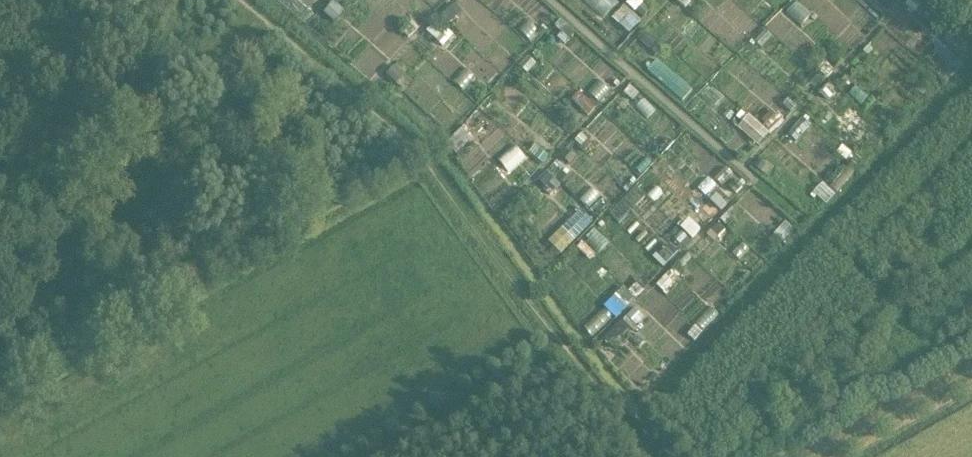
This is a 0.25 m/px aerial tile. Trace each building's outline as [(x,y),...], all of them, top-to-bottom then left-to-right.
[(605,17),(620,0),(587,0),(605,17)] [(683,98),(692,89),(659,59),(651,68),(683,98)] [(760,144),(771,132),(750,113),(739,126),(760,144)] [(583,206),(550,239),(563,252),(596,219),(583,206)] [(684,335),(696,322),(677,304),(664,317),(684,335)]
